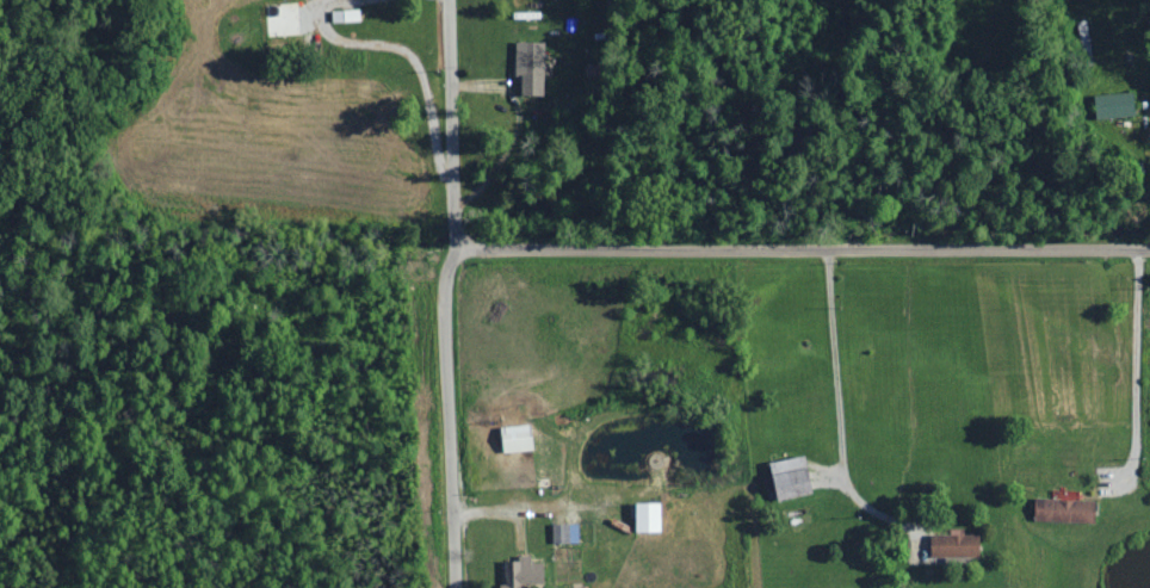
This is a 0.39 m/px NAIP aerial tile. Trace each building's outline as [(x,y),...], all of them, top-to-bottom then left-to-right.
[(523,96),(544,97),(545,43),(517,43),(516,76),(523,76),(523,96)] [(1096,119),(1136,118),(1135,93),(1096,95),(1096,119)] [(505,454),(534,450),(531,424),(501,429),(505,454)] [(814,494),(805,456),(770,463),(779,501),(814,494)] [(1034,521),(1094,523),(1095,501),(1034,499),(1034,521)] [(662,504),(636,504),(637,533),(662,533),(662,504)] [(579,524),(553,525),(553,544),(579,544),(579,524)] [(980,557),(980,534),(931,535),(931,558),(980,557)] [(523,586),(545,585),(545,562),(531,563),(531,556),(520,556),(520,561),(506,562),(507,585),(501,585),(501,587),(523,587),(523,586)]
